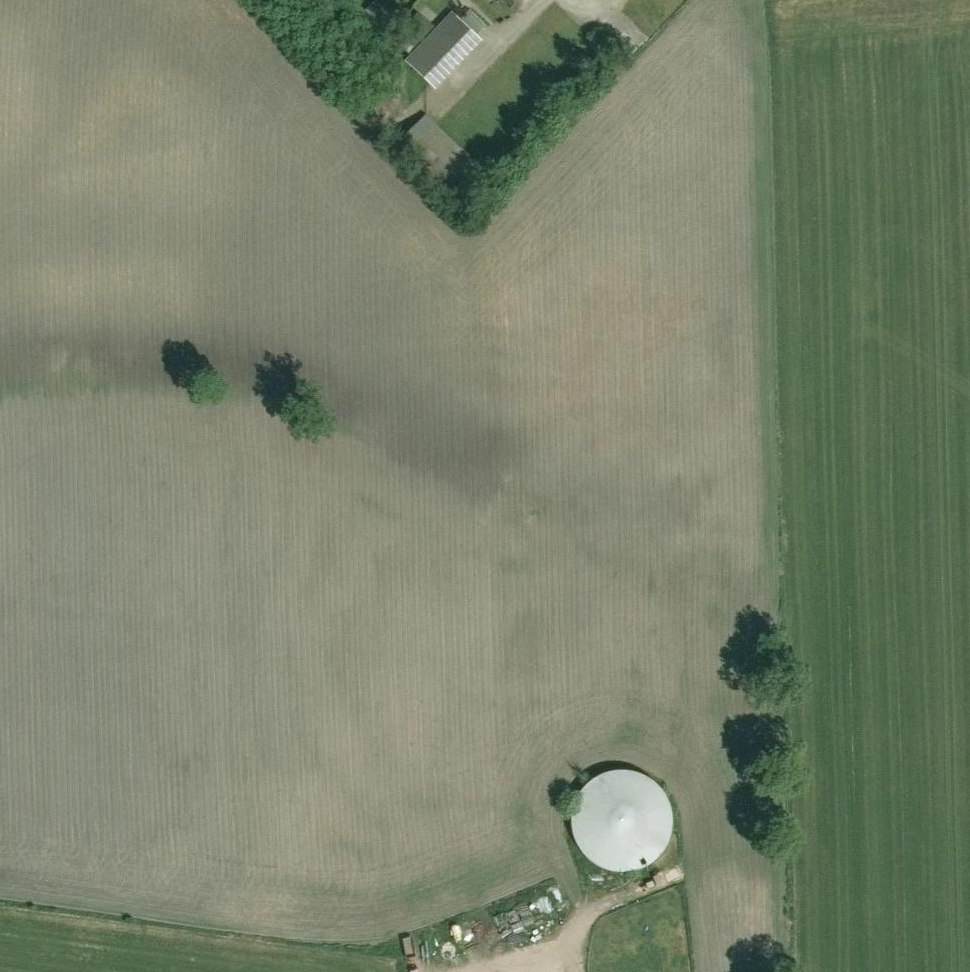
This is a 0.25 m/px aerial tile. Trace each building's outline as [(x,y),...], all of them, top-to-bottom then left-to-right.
[(518,12),(529,0),(506,0),(518,12)] [(477,37),(452,13),(406,62),(431,86),(477,37)] [(483,170),(431,121),(427,117),(395,150),(451,204),(483,170)] [(578,815),(576,830),(578,844),(585,856),(594,867),(606,874),(620,878),(634,878),(648,874),(660,866),(669,855),(675,842),(676,827),(674,813),(668,801),(658,790),(646,783),(632,779),(618,779),(604,783),(593,791),(583,802),(578,815)]
